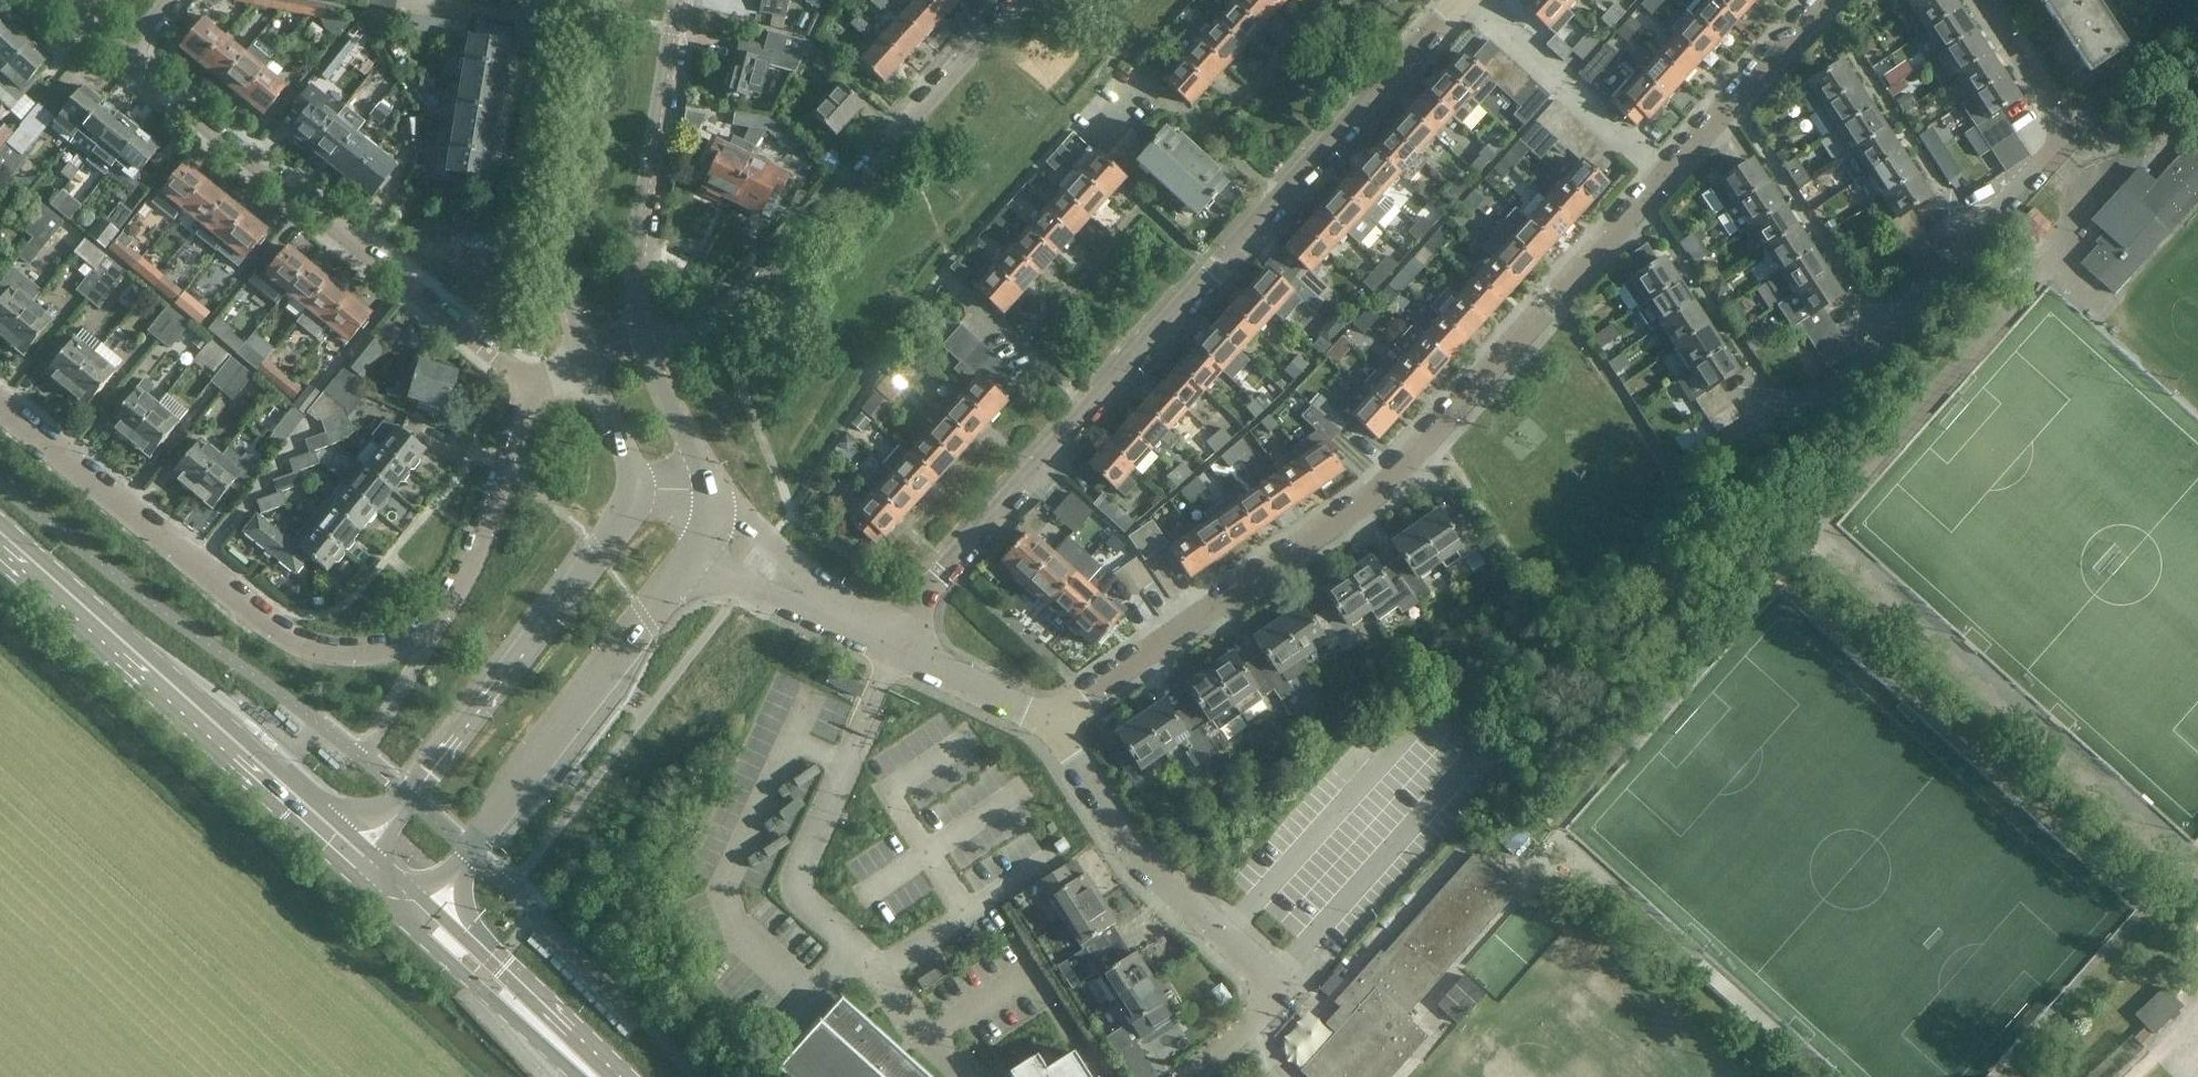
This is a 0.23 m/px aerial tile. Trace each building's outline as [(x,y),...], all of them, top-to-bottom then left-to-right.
[(249,5),(278,10),(280,0),(250,0),(249,5)] [(292,0),(280,0),(278,10),(307,16),(309,3),(292,0)] [(393,15),(395,15),(397,0),(366,0),(364,11),(372,25),(387,27),(389,15),(393,15)] [(760,13),(786,17),(789,0),(762,0),(760,13)] [(884,0),(873,0),(871,2),(885,16),(893,7),(884,0)] [(901,16),(925,38),(945,16),(928,0),(916,0),(901,16)] [(945,16),(960,0),(928,0),(945,16)] [(1233,5),(1260,29),(1277,10),(1266,0),(1238,0),(1233,5)] [(1277,10),(1286,0),(1266,0),(1277,10)] [(1384,9),(1393,0),(1374,0),(1384,9)] [(1558,0),(1529,0),(1524,5),(1549,28),(1567,8),(1558,0)] [(1567,8),(1574,0),(1558,0),(1567,8)] [(1713,0),(1696,0),(1686,11),(1694,19),(1719,42),(1737,22),(1713,0)] [(1737,22),(1755,3),(1752,0),(1713,0),(1737,22)] [(1913,9),(1926,0),(1907,0),(1913,9)] [(1913,9),(1928,31),(1959,10),(1952,0),(1926,0),(1913,9)] [(2123,49),(2091,0),(2040,0),(2088,72),(2123,49)] [(327,7),(309,3),(307,16),(325,19),(327,7)] [(1609,11),(1620,21),(1626,14),(1615,4),(1609,11)] [(1206,15),(1216,24),(1243,48),(1260,29),(1233,5),(1223,17),(1213,8),(1206,15)] [(1959,10),(1928,31),(1942,53),(1974,33),(1959,10)] [(1600,20),(1612,30),(1620,21),(1609,11),(1600,20)] [(468,25),(411,16),(409,31),(466,40),(468,25)] [(901,16),(880,39),(905,61),(925,38),(901,16)] [(11,27),(0,17),(0,40),(11,27)] [(865,38),(872,30),(858,17),(851,25),(865,38)] [(1642,27),(1630,17),(1623,25),(1634,35),(1642,27)] [(180,49),(201,65),(223,37),(212,28),(215,25),(206,18),(203,21),(202,21),(180,49)] [(1694,19),(1677,38),(1702,61),(1719,42),(1694,19)] [(1216,24),(1199,43),(1225,67),(1243,48),(1216,24)] [(1634,35),(1623,25),(1616,34),(1627,44),(1634,35)] [(29,43),(11,27),(0,40),(0,75),(29,43)] [(1571,52),(1583,62),(1602,41),(1591,31),(1571,52)] [(330,54),(316,72),(329,82),(343,64),(341,63),(359,41),(350,33),(341,42),(330,54)] [(1974,33),(1942,53),(1957,75),(1988,55),(1974,33)] [(793,74),(802,55),(812,46),(809,43),(808,44),(770,35),(766,49),(740,42),(726,93),(745,99),(747,91),(759,94),(767,67),(793,74)] [(223,37),(201,65),(221,82),(244,54),(223,37)] [(1677,38),(1659,58),(1684,81),(1702,61),(1677,38)] [(461,51),(460,57),(505,65),(508,45),(469,39),(467,52),(461,51)] [(884,84),(905,61),(880,39),(860,62),(884,84)] [(1490,42),(1471,63),(1481,72),(1500,51),(1490,42)] [(29,43),(0,75),(0,85),(19,102),(39,79),(34,74),(47,60),(29,43)] [(1199,43),(1184,60),(1181,57),(1179,59),(1208,86),(1225,67),(1199,43)] [(1617,55),(1606,44),(1587,65),(1598,76),(1617,55)] [(842,71),(812,46),(802,55),(832,82),(842,71)] [(1500,51),(1481,72),(1488,78),(1492,81),(1510,60),(1500,51)] [(244,54),(221,82),(241,98),(264,70),(244,54)] [(1462,55),(1444,75),(1470,98),(1488,78),(1481,72),(1471,63),(1462,55)] [(1988,55),(1957,75),(1972,98),(2003,77),(1988,55)] [(505,65),(460,57),(458,70),(464,71),(463,77),(502,83),(505,65)] [(1659,58),(1641,77),(1667,100),(1684,81),(1659,58)] [(1208,86),(1179,59),(1177,61),(1180,64),(1164,82),(1191,106),(1208,86)] [(1910,59),(1885,73),(1895,92),(1921,77),(1910,59)] [(1510,60),(1492,81),(1502,90),(1520,69),(1510,60)] [(1841,63),(1810,83),(1799,90),(1814,114),(1856,86),(1841,63)] [(1520,69),(1502,90),(1512,99),(1531,78),(1520,69)] [(264,70),(241,98),(262,115),(288,83),(281,77),(278,81),(264,70)] [(1667,100),(1641,77),(1638,74),(1611,104),(1636,127),(1645,117),(1649,120),(1650,118),(1653,121),(1662,111),(1659,108),(1667,100)] [(1479,106),(1470,98),(1444,75),(1427,95),(1452,118),(1461,126),(1479,106)] [(502,83),(463,77),(459,96),(499,102),(502,83)] [(2003,77),(1972,98),(1987,120),(1976,127),(1983,139),(2007,123),(2000,112),(2018,100),(2003,77)] [(1531,78),(1512,99),(1521,108),(1540,87),(1531,78)] [(1814,114),(1829,136),(1840,128),(1871,108),(1856,86),(1814,114)] [(836,137),(863,106),(841,87),(814,117),(836,137)] [(1540,87),(1521,108),(1514,116),(1525,126),(1551,97),(1540,87)] [(69,126),(78,133),(101,104),(82,88),(53,125),(63,132),(69,126)] [(499,102),(459,96),(454,95),(451,114),(456,114),(495,121),(499,102)] [(1452,118),(1427,95),(1409,114),(1435,137),(1452,118)] [(290,134),(297,139),(310,150),(319,139),(337,117),(316,100),(307,112),(305,111),(295,123),(297,125),(290,134)] [(1582,163),(1565,182),(1589,205),(1608,185),(1603,181),(1622,160),(1556,101),(1530,131),(1541,140),(1548,132),(1582,163)] [(101,104),(78,133),(86,140),(81,147),(92,155),(104,139),(120,119),(101,104)] [(381,104),(371,117),(382,125),(392,113),(381,104)] [(40,106),(0,153),(0,170),(11,178),(28,159),(24,155),(55,118),(40,106)] [(1843,158),(1855,151),(1872,139),(1886,130),(1871,108),(1840,128),(1829,136),(1843,158)] [(767,131),(772,118),(735,112),(733,126),(766,132),(767,131)] [(495,121),(456,114),(453,133),(491,139),(492,139),(495,121)] [(1435,137),(1409,114),(1392,134),(1398,139),(1418,157),(1435,137)] [(337,117),(319,139),(310,150),(330,166),(352,139),(357,133),(337,117)] [(767,131),(776,139),(791,153),(800,143),(772,118),(767,131)] [(120,119),(104,139),(92,155),(101,163),(107,156),(116,163),(135,139),(139,134),(120,119)] [(403,121),(406,143),(420,141),(417,119),(403,121)] [(14,134),(0,122),(0,151),(14,134)] [(2007,123),(1983,139),(1991,149),(2014,134),(2007,123)] [(1937,162),(1950,153),(1932,127),(1919,136),(1937,162)] [(1217,173),(1180,139),(1168,128),(1159,139),(1157,142),(1158,143),(1152,149),(1131,130),(1103,161),(1125,180),(1138,165),(1196,218),(1216,196),(1217,197),(1226,187),(1215,176),(1217,173)] [(1886,130),(1872,139),(1855,151),(1870,173),(1900,153),(1886,130)] [(357,133),(352,139),(330,166),(350,182),(377,149),(357,133)] [(491,139),(453,133),(452,139),(447,138),(444,151),(489,158),(492,139),(491,139)] [(139,134),(135,139),(116,163),(124,170),(119,177),(130,186),(159,149),(139,134)] [(1418,157),(1398,139),(1392,134),(1374,153),(1400,176),(1409,184),(1427,165),(1418,157)] [(2014,134),(1991,149),(1998,161),(2022,145),(2014,134)] [(2156,183),(2139,168),(2091,221),(2104,233),(2095,243),(2099,246),(2082,265),(2115,294),(2197,202),(2197,137),(2156,183)] [(1486,147),(1497,157),(1504,149),(1493,139),(1486,147)] [(1530,151),(1519,142),(1501,161),(1512,171),(1530,151)] [(704,189),(735,203),(748,176),(743,174),(750,159),(716,143),(707,162),(715,166),(704,189)] [(2022,145),(1998,161),(2006,172),(2029,157),(2022,145)] [(1479,156),(1489,165),(1497,157),(1486,147),(1479,156)] [(1125,180),(1103,161),(1089,148),(1071,168),(1080,176),(1107,200),(1125,180)] [(377,149),(350,182),(371,198),(378,189),(380,191),(390,179),(387,177),(400,162),(394,157),(391,160),(377,149)] [(489,158),(444,151),(443,157),(449,158),(447,171),(486,178),(489,158)] [(1400,176),(1374,153),(1357,173),(1382,196),(1400,176)] [(1900,153),(1870,173),(1858,181),(1873,204),(1878,200),(1885,196),(1915,175),(1900,153)] [(1799,158),(1790,164),(1803,183),(1812,177),(1799,158)] [(788,177),(750,159),(743,174),(748,176),(735,203),(761,215),(771,192),(779,196),(788,177)] [(1512,171),(1501,161),(1494,169),(1505,179),(1512,171)] [(1726,214),(1768,185),(1753,162),(1711,190),(1726,214)] [(72,183),(72,182),(74,184),(81,174),(80,173),(80,172),(70,164),(61,175),(72,183)] [(162,193),(163,194),(160,197),(168,204),(171,200),(183,210),(205,182),(184,165),(162,193)] [(1382,196),(1357,173),(1339,193),(1365,216),(1377,226),(1387,215),(1375,205),(1382,196)] [(1878,200),(1893,222),(1899,218),(1930,197),(1915,175),(1885,196),(1878,200)] [(1107,200),(1080,176),(1063,195),(1090,219),(1107,200)] [(1461,196),(1469,188),(1458,178),(1451,187),(1461,196)] [(226,199),(205,182),(183,210),(184,210),(181,215),(188,220),(190,216),(204,226),(226,199)] [(1565,182),(1547,202),(1572,224),(1589,205),(1565,182)] [(1752,228),(1783,208),(1768,185),(1726,214),(1740,236),(1752,228)] [(1461,196),(1451,187),(1443,195),(1454,204),(1461,196)] [(70,222),(82,207),(63,192),(51,206),(70,222)] [(1485,202),(1473,192),(1466,200),(1477,210),(1485,202)] [(1365,216),(1339,193),(1322,212),(1347,235),(1365,216)] [(1063,195),(1049,211),(1044,208),(1042,211),(1046,214),(1073,238),(1090,219),(1063,195)] [(246,215),(226,199),(204,226),(218,238),(215,241),(221,246),(224,243),(246,215)] [(1477,210),(1466,200),(1458,209),(1469,218),(1477,210)] [(1547,202),(1529,221),(1554,244),(1572,224),(1547,202)] [(52,214),(48,210),(41,205),(22,230),(33,238),(52,214)] [(123,206),(107,225),(104,222),(91,238),(105,249),(133,214),(123,206)] [(1783,208),(1752,228),(1767,251),(1798,230),(1783,208)] [(479,225),(481,214),(455,210),(453,221),(465,223),(479,225)] [(1347,235),(1322,212),(1304,232),(1330,254),(1347,235)] [(52,214),(33,238),(33,239),(19,258),(30,267),(50,243),(64,224),(52,214)] [(1046,214),(1032,230),(1023,222),(1020,225),(1029,233),(1056,257),(1073,238),(1046,214)] [(267,232),(246,215),(224,243),(237,253),(234,257),(242,263),(244,259),(245,260),(267,232)] [(1434,227),(1433,227),(1423,217),(1415,226),(1426,236),(1434,227)] [(1529,221),(1512,241),(1537,263),(1554,244),(1529,221)] [(1426,236),(1415,226),(1408,234),(1419,244),(1426,236)] [(1798,230),(1767,251),(1781,273),(1812,252),(1798,230)] [(1449,241),(1438,231),(1431,240),(1441,250),(1449,241)] [(1330,254),(1304,232),(1286,252),(1304,268),(1295,278),(1323,304),(1334,293),(1313,274),(1330,254)] [(1029,233),(1014,250),(1010,246),(1008,248),(1038,276),(1056,257),(1029,233)] [(117,266),(85,240),(74,254),(94,270),(77,292),(88,301),(117,266)] [(1441,250),(1431,240),(1424,248),(1435,257),(1441,250)] [(1512,241),(1494,260),(1519,283),(1537,263),(1512,241)] [(1038,276),(1008,248),(1004,244),(1002,247),(1010,254),(998,268),(989,260),(986,263),(1021,295),(1038,276)] [(128,247),(119,258),(135,271),(143,260),(128,247)] [(288,249),(266,276),(263,280),(272,287),(275,283),(287,293),(309,265),(288,249)] [(1812,252),(1781,273),(1796,295),(1827,275),(1812,252)] [(1664,260),(1647,271),(1635,253),(1628,257),(1640,276),(1624,286),(1638,308),(1647,303),(1647,304),(1679,283),(1664,260)] [(1399,266),(1398,265),(1388,256),(1380,264),(1392,274),(1399,266)] [(143,260),(135,271),(155,287),(164,276),(143,260)] [(1494,260),(1477,280),(1502,302),(1519,283),(1494,260)] [(968,274),(957,264),(955,262),(949,269),(962,281),(968,274)] [(1021,295),(986,263),(969,283),(1004,315),(1021,295)] [(1392,274),(1380,264),(1363,284),(1374,294),(1392,274)] [(330,282),(309,265),(287,293),(288,294),(285,297),(291,302),(294,299),(308,309),(330,282)] [(117,266),(88,301),(99,310),(128,274),(117,266)] [(1414,280),(1403,270),(1396,278),(1407,288),(1414,280)] [(1268,272),(1250,292),(1275,315),(1285,323),(1302,303),(1314,314),(1323,304),(1295,278),(1286,288),(1268,272)] [(1842,298),(1841,296),(1827,275),(1796,295),(1779,307),(1802,341),(1808,337),(1831,321),(1824,310),(1842,298)] [(164,276),(155,287),(175,304),(184,293),(164,276)] [(1407,288),(1396,278),(1389,287),(1399,296),(1407,288)] [(1477,280),(1459,300),(1484,322),(1502,302),(1477,280)] [(135,281),(127,291),(139,300),(147,290),(135,281)] [(350,298),(330,282),(308,309),(321,320),(318,324),(325,329),(328,326),(350,298)] [(1679,283),(1647,304),(1662,326),(1694,306),(1679,283)] [(4,339),(32,305),(11,289),(0,302),(0,336),(4,339)] [(1275,315),(1250,292),(1232,312),(1258,335),(1275,315)] [(184,293),(175,304),(190,317),(199,306),(184,293)] [(371,315),(350,298),(328,326),(340,336),(337,340),(346,346),(371,315)] [(1459,300),(1442,319),(1466,341),(1484,322),(1459,300)] [(32,305),(4,339),(24,356),(59,314),(49,306),(42,314),(32,305)] [(1694,306),(1662,326),(1677,349),(1708,328),(1694,306)] [(159,342),(180,317),(168,307),(148,332),(159,342)] [(1379,319),(1368,309),(1361,318),(1371,327),(1379,319)] [(1258,335),(1232,312),(1215,331),(1240,354),(1258,335)] [(229,323),(216,338),(237,355),(246,344),(256,330),(237,315),(230,324),(229,323)] [(133,341),(143,328),(131,317),(120,331),(133,341)] [(171,351),(191,326),(180,317),(159,342),(171,351)] [(1337,333),(1344,324),(1335,317),(1327,326),(1337,333)] [(1371,327),(1361,318),(1354,326),(1364,335),(1371,327)] [(1442,319),(1424,339),(1449,361),(1466,341),(1442,319)] [(1831,321),(1808,337),(1815,348),(1838,333),(1831,321)] [(346,412),(360,394),(368,383),(364,380),(388,351),(396,345),(423,354),(427,341),(410,327),(385,348),(371,337),(347,367),(346,366),(307,414),(317,423),(320,422),(346,412)] [(943,348),(954,358),(973,337),(962,327),(943,348)] [(1708,328),(1677,349),(1691,370),(1686,374),(1686,375),(1723,350),(1708,328)] [(1240,354),(1215,331),(1197,351),(1223,374),(1240,354)] [(1838,333),(1815,348),(1822,359),(1845,344),(1838,333)] [(954,358),(960,364),(964,367),(983,346),(973,337),(954,358)] [(1424,339),(1406,358),(1431,381),(1449,361),(1424,339)] [(74,340),(46,374),(67,390),(94,356),(74,340)] [(242,367),(211,342),(193,363),(203,370),(206,367),(217,376),(211,383),(221,392),(242,367)] [(1845,344),(1822,359),(1829,370),(1853,354),(1845,344)] [(94,356),(67,390),(87,407),(115,373),(114,372),(123,361),(104,346),(95,357),(94,356)] [(983,346),(964,367),(974,376),(993,355),(983,346)] [(1338,369),(1346,360),(1333,348),(1331,348),(1324,355),(1326,357),(1338,369)] [(1723,350),(1686,375),(1692,384),(1698,380),(1707,394),(1696,401),(1703,412),(1727,397),(1720,386),(1738,374),(1723,350)] [(1223,374),(1197,351),(1180,371),(1205,394),(1223,374)] [(993,355),(974,376),(984,385),(1003,365),(993,355)] [(1285,358),(1291,364),(1301,374),(1309,365),(1298,356),(1297,358),(1293,355),(1291,358),(1287,355),(1285,358)] [(270,358),(260,366),(289,398),(298,390),(270,358)] [(1406,358),(1389,378),(1414,400),(1431,381),(1406,358)] [(448,410),(458,374),(419,362),(408,399),(448,410)] [(995,395),(984,385),(974,376),(964,367),(960,364),(954,370),(974,388),(962,401),(988,424),(1006,405),(995,395)] [(1301,374),(1291,364),(1284,372),(1295,381),(1301,374)] [(1003,365),(984,385),(995,395),(1014,374),(1003,365)] [(242,367),(221,392),(234,402),(254,376),(242,367)] [(1205,394),(1180,371),(1162,390),(1188,413),(1205,394)] [(1389,378),(1371,397),(1396,420),(1414,400),(1389,378)] [(109,425),(129,442),(157,408),(146,399),(153,390),(155,387),(147,381),(145,384),(144,383),(137,391),(109,425)] [(1320,397),(1320,398),(1308,387),(1302,394),(1314,405),(1312,407),(1341,433),(1350,422),(1320,397)] [(1188,413),(1162,390),(1145,410),(1170,433),(1188,413)] [(988,424),(962,401),(953,392),(936,411),(945,419),(971,443),(988,424)] [(1253,402),(1263,413),(1272,405),(1262,394),(1253,402)] [(1378,440),(1396,420),(1371,397),(1353,417),(1378,440)] [(1727,397),(1703,412),(1711,423),(1734,408),(1727,397)] [(1246,409),(1256,420),(1263,413),(1253,402),(1246,409)] [(1306,445),(1312,454),(1301,461),(1321,489),(1343,474),(1326,449),(1331,443),(1341,433),(1312,407),(1302,418),(1318,432),(1306,445)] [(157,408),(129,442),(150,459),(177,425),(157,408)] [(1734,408),(1711,423),(1718,435),(1742,419),(1734,408)] [(1170,433),(1145,410),(1127,429),(1153,452),(1162,442),(1170,449),(1179,439),(1170,433)] [(304,419),(294,411),(275,434),(285,442),(304,419)] [(346,412),(320,422),(325,435),(330,433),(351,426),(346,412)] [(1268,416),(1260,424),(1270,435),(1278,427),(1268,416)] [(945,419),(928,438),(954,462),(971,443),(945,419)] [(398,429),(381,450),(409,472),(426,452),(398,429)] [(1153,452),(1127,429),(1110,449),(1135,472),(1153,452)] [(1223,448),(1232,440),(1223,429),(1213,438),(1223,448)] [(330,433),(325,435),(304,442),(308,455),(314,453),(334,446),(330,433)] [(928,438),(911,457),(937,481),(954,462),(928,438)] [(1223,448),(1213,438),(1206,444),(1216,454),(1223,448)] [(173,476),(193,493),(221,459),(200,442),(173,476)] [(356,462),(365,470),(393,492),(409,472),(381,450),(371,442),(356,462)] [(1247,455),(1237,444),(1228,452),(1238,463),(1247,455)] [(937,481),(911,457),(899,447),(882,466),(894,476),(919,500),(937,481)] [(1135,472),(1110,449),(1092,469),(1117,492),(1118,492),(1125,498),(1137,486),(1129,479),(1135,472)] [(1321,489),(1301,461),(1294,451),(1273,466),(1280,476),(1300,504),(1321,489)] [(1238,463),(1228,452),(1221,458),(1231,469),(1238,463)] [(314,453),(308,455),(288,462),(293,475),(298,473),(319,466),(314,453)] [(221,459),(193,493),(213,510),(241,476),(221,459)] [(1184,482),(1193,475),(1182,464),(1174,471),(1184,482)] [(365,470),(350,489),(342,482),(341,483),(376,512),(393,492),(365,470)] [(1184,482),(1174,471),(1166,478),(1176,489),(1184,482)] [(298,473),(293,475),(271,482),(276,495),(282,493),(302,486),(298,473)] [(894,476),(877,495),(902,518),(919,500),(894,476)] [(1280,476),(1259,491),(1278,519),(1300,504),(1280,476)] [(1199,497),(1207,491),(1197,480),(1189,486),(1199,497)] [(376,512),(341,483),(325,503),(360,532),(376,512)] [(1199,497),(1189,486),(1181,494),(1190,505),(1199,497)] [(1259,491),(1237,506),(1257,534),(1278,519),(1259,491)] [(282,493),(276,495),(255,502),(260,515),(286,506),(282,493)] [(1103,494),(1093,506),(1125,534),(1135,523),(1103,494)] [(877,495),(857,517),(851,523),(877,547),(902,518),(877,495)] [(1093,515),(1071,496),(1062,506),(1083,525),(1093,515)] [(1257,534),(1237,506),(1231,497),(1209,512),(1216,522),(1235,549),(1257,534)] [(360,532),(325,503),(308,523),(316,530),(344,552),(360,532)] [(1083,525),(1062,506),(1053,515),(1074,535),(1083,525)] [(1442,513),(1418,529),(1441,564),(1446,571),(1482,547),(1460,516),(1449,523),(1442,513)] [(291,544),(256,516),(243,533),(295,576),(309,558),(291,544)] [(1128,538),(1145,562),(1169,546),(1152,522),(1128,538)] [(1216,522),(1194,537),(1214,564),(1235,549),(1216,522)] [(327,573),(344,552),(308,523),(300,534),(291,544),(309,558),(327,573)] [(1441,564),(1418,529),(1395,545),(1402,556),(1392,563),(1419,603),(1431,594),(1420,578),(1441,564)] [(1003,565),(1027,587),(1054,558),(1029,536),(1003,565)] [(1191,580),(1214,564),(1194,537),(1172,552),(1191,580)] [(1054,558),(1027,587),(1049,607),(1091,559),(1080,549),(1064,567),(1054,558)] [(1091,559),(1049,607),(1070,626),(1097,596),(1086,586),(1101,568),(1091,559)] [(1373,560),(1349,576),(1373,611),(1393,597),(1404,613),(1419,603),(1392,563),(1380,571),(1373,560)] [(1142,591),(1153,584),(1137,561),(1126,569),(1142,591)] [(1142,591),(1126,569),(1114,576),(1130,599),(1142,591)] [(1373,611),(1349,576),(1326,593),(1334,604),(1323,611),(1351,651),(1359,645),(1353,636),(1357,633),(1352,626),(1373,611)] [(1097,596),(1070,626),(1095,648),(1121,618),(1127,611),(1115,601),(1109,608),(1097,596)] [(1304,608),(1280,624),(1304,659),(1324,645),(1329,652),(1338,646),(1343,652),(1348,649),(1349,652),(1351,651),(1323,611),(1312,619),(1304,608)] [(1304,659),(1280,624),(1257,640),(1265,652),(1254,660),(1282,701),(1295,692),(1291,687),(1283,674),(1304,659)] [(1235,656),(1211,672),(1241,716),(1263,701),(1262,699),(1274,691),(1281,701),(1282,701),(1254,660),(1242,667),(1235,656)] [(825,669),(823,673),(821,678),(820,681),(842,691),(847,693),(853,682),(825,669)] [(1241,716),(1211,672),(1187,689),(1195,700),(1184,707),(1217,755),(1230,746),(1220,731),(1241,716)] [(1217,755),(1184,707),(1173,715),(1165,704),(1142,720),(1166,755),(1186,740),(1192,748),(1189,751),(1200,767),(1196,769),(1202,777),(1223,763),(1217,755)] [(1166,755),(1142,720),(1118,736),(1127,748),(1114,757),(1135,787),(1150,776),(1145,769),(1166,755)] [(1522,827),(1509,841),(1495,856),(1513,872),(1539,842),(1522,827)] [(1054,846),(1061,856),(1071,849),(1064,839),(1054,846)] [(1517,895),(1479,861),(1474,856),(1385,955),(1381,952),(1360,975),(1407,1017),(1517,895)] [(1039,884),(1014,900),(1021,912),(1046,896),(1063,923),(1100,900),(1084,876),(1074,883),(1065,868),(1053,875),(1039,884)] [(1100,900),(1063,923),(1078,947),(1080,946),(1083,951),(1057,968),(1063,977),(1109,949),(1099,934),(1115,925),(1100,900)] [(1134,955),(1114,967),(1104,952),(1109,949),(1063,977),(1072,990),(1098,974),(1100,977),(1099,978),(1113,1001),(1149,979),(1134,955)] [(1333,974),(1319,990),(1328,998),(1343,982),(1333,974)] [(1440,1001),(1458,1020),(1486,993),(1468,974),(1440,1001)] [(1407,1017),(1360,975),(1335,1003),(1343,1010),(1334,1020),(1342,1027),(1301,1073),(1306,1076),(1394,1076),(1429,1038),(1412,1023),(1413,1022),(1407,1017)] [(1149,979),(1113,1001),(1129,1026),(1106,1040),(1125,1071),(1144,1059),(1134,1043),(1139,1040),(1172,1019),(1163,1004),(1164,1003),(1149,979)] [(2153,1034),(2183,1006),(2164,986),(2135,1014),(2153,1034)] [(840,1006),(776,1076),(778,1076),(918,1076),(840,1006)] [(1076,1055),(1048,1073),(1038,1057),(1010,1075),(1011,1076),(1090,1076),(1076,1055)]
